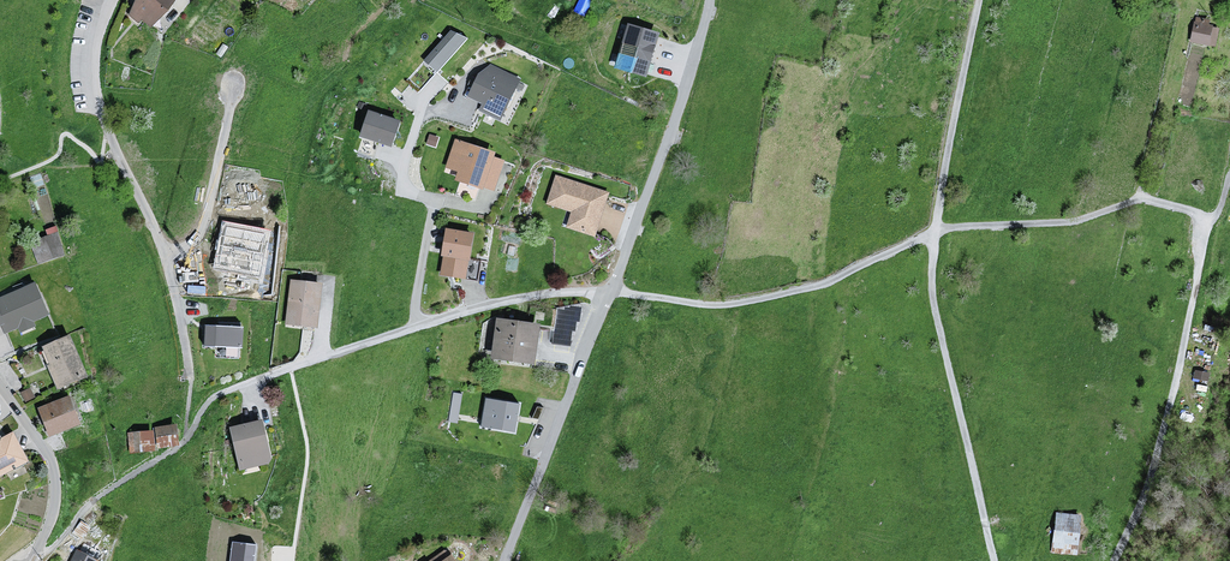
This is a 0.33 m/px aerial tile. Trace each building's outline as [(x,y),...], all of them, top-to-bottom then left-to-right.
[(142,16),(152,25),(173,0),(138,0),(131,14),(138,20),(142,16)] [(1212,29),(1186,24),(1182,43),(1208,48),(1212,29)] [(657,34),(629,26),(617,67),(645,75),(657,34)] [(450,33),(425,62),(437,72),(466,40),(450,33)] [(520,80),(491,66),(476,97),(486,102),(482,111),(501,120),(520,80)] [(399,123),(369,114),(361,139),(392,148),(399,123)] [(496,153),(456,140),(445,171),(459,176),(457,181),(483,190),(485,187),(495,190),(504,162),(494,159),(496,153)] [(604,195),(551,178),(541,208),(565,216),(560,232),(590,241),(604,195)] [(268,233),(225,224),(217,267),(259,275),(268,233)] [(31,238),(39,261),(66,251),(58,228),(31,238)] [(476,234),(446,229),(441,257),(447,258),(444,276),(468,280),(476,234)] [(1,327),(6,337),(55,317),(41,282),(0,298),(0,328),(1,327)] [(321,286),(293,282),(287,326),(315,330),(321,286)] [(580,304),(558,300),(552,339),(574,343),(580,304)] [(529,329),(487,323),(481,363),(523,370),(529,329)] [(242,331),(208,329),(207,346),(242,348),(242,331)] [(78,335),(45,349),(62,390),(95,376),(78,335)] [(1208,378),(1210,369),(1194,365),(1192,374),(1208,378)] [(457,419),(462,391),(454,389),(449,418),(457,419)] [(79,396),(45,409),(55,437),(90,424),(79,396)] [(512,407),(480,402),(476,431),(507,436),(512,407)] [(260,425),(234,430),(243,470),(269,464),(260,425)] [(174,428),(130,434),(133,451),(177,446),(174,428)] [(0,442),(0,479),(35,462),(20,432),(0,442)] [(1075,515),(1050,513),(1047,553),(1072,555),(1075,515)] [(234,543),(231,560),(253,560),(255,546),(234,543)] [(77,551),(72,560),(97,560),(77,551)]
